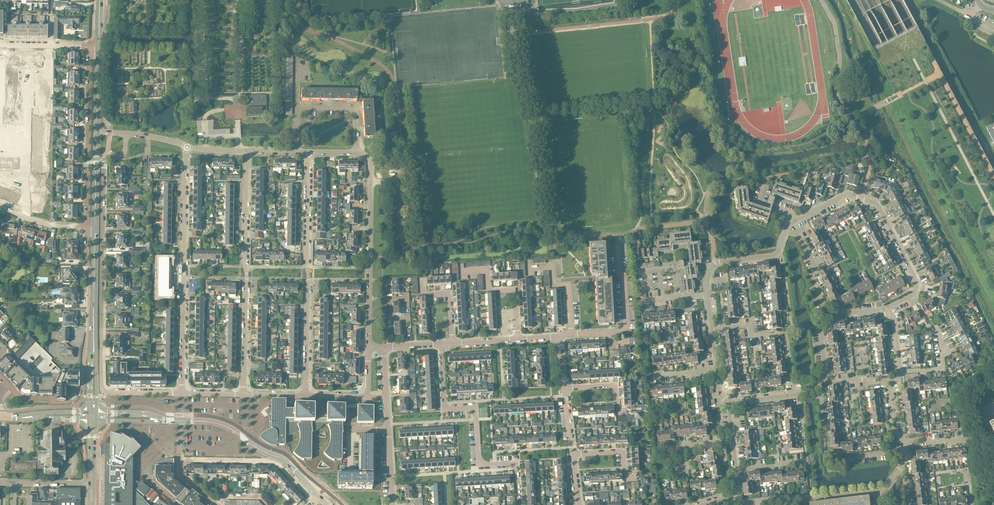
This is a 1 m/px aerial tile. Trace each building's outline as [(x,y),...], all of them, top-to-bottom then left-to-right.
[(846,1),(856,19),(865,36),(856,19),(846,0),(845,0),(846,1)] [(79,14),(79,13),(79,11),(79,7),(71,7),(71,6),(68,6),(68,10),(71,10),(70,14),(79,14)] [(54,28),(61,28),(61,24),(70,24),(70,30),(71,30),(74,30),(75,30),(75,24),(79,24),(79,22),(79,19),(79,17),(68,17),(65,17),(65,18),(61,18),(54,18),(54,28)] [(5,108),(5,120),(6,120),(9,120),(9,121),(8,121),(8,122),(17,122),(17,120),(20,120),(20,121),(21,108),(19,108),(19,106),(21,106),(21,72),(18,72),(18,67),(39,67),(44,67),(43,67),(44,59),(43,59),(40,59),(40,58),(40,57),(36,57),(36,59),(34,59),(34,58),(34,57),(13,57),(13,58),(11,58),(10,58),(10,67),(11,67),(11,72),(8,72),(8,83),(9,83),(10,83),(10,85),(8,85),(8,86),(8,89),(9,89),(10,89),(10,92),(8,92),(8,93),(8,96),(9,96),(10,96),(10,98),(8,98),(8,99),(8,103),(9,103),(9,102),(10,102),(10,105),(9,105),(9,106),(10,106),(9,108),(5,108)] [(54,88),(63,88),(63,85),(56,85),(56,79),(54,79),(53,85),(54,85),(54,88)] [(312,101),(312,100),(328,100),(328,101),(330,101),(330,100),(346,101),(349,101),(357,101),(357,93),(358,93),(358,92),(358,91),(357,91),(357,90),(301,90),(301,100),(309,100),(309,101),(312,101)] [(251,108),(245,108),(246,116),(259,116),(263,115),(262,113),(265,113),(267,113),(266,103),(266,95),(263,95),(249,96),(250,104),(251,104),(251,108)] [(363,112),(364,127),(364,130),(365,138),(375,137),(373,100),(362,101),(363,109),(362,109),(363,112)] [(62,111),(62,108),(53,108),(53,111),(53,117),(56,117),(56,111),(62,111)] [(986,127),(993,144),(993,123),(986,127)] [(227,160),(227,168),(234,168),(234,170),(237,170),(237,163),(234,163),(234,160),(227,160)] [(289,161),(289,169),(296,169),(296,170),(300,170),(300,163),(296,163),(296,161),(289,161)] [(116,176),(128,176),(128,174),(129,174),(129,167),(125,167),(125,166),(124,168),(120,168),(120,169),(119,169),(119,170),(116,170),(116,176)] [(845,168),(843,175),(848,177),(846,183),(856,186),(857,184),(858,184),(859,182),(858,182),(859,177),(855,176),(855,175),(855,174),(855,173),(854,173),(851,172),(852,170),(845,168)] [(840,184),(843,176),(837,174),(836,178),(830,176),(828,183),(827,187),(835,189),(837,183),(840,184)] [(877,193),(882,178),(875,175),(871,187),(876,188),(875,193),(877,193)] [(128,177),(128,176),(116,176),(116,177),(116,181),(117,181),(117,182),(118,182),(118,186),(121,186),(121,188),(124,188),(124,186),(127,186),(127,184),(128,184),(128,180),(127,180),(127,177),(129,177),(128,177)] [(886,183),(887,180),(887,179),(882,178),(877,193),(879,194),(881,190),(883,191),(886,183)] [(893,188),(896,187),(894,183),(887,180),(886,183),(883,191),(886,192),(893,188)] [(827,187),(828,183),(825,181),(824,184),(818,183),(815,190),(813,197),(817,198),(818,194),(822,196),(825,186),(827,187)] [(813,197),(815,190),(810,188),(811,185),(805,183),(803,191),(806,192),(804,198),(812,201),(813,197)] [(799,202),(802,192),(782,186),(783,185),(780,184),(780,185),(776,184),(772,195),(779,197),(779,196),(799,202)] [(771,211),(766,209),(765,209),(764,210),(748,205),(746,187),(736,188),(739,212),(765,221),(765,222),(767,223),(770,215),(771,211)] [(884,198),(897,192),(894,188),(896,187),(893,188),(886,192),(887,194),(883,196),(884,198)] [(6,188),(2,198),(2,197),(7,199),(11,190),(6,188)] [(11,190),(7,199),(11,201),(15,193),(11,190)] [(891,200),(899,196),(897,192),(884,198),(886,200),(889,198),(891,200)] [(15,193),(11,201),(16,204),(20,195),(15,193)] [(889,207),(901,200),(899,196),(891,200),(892,202),(888,204),(889,207)] [(895,209),(903,205),(901,200),(889,207),(890,209),(894,207),(895,209)] [(130,205),(130,202),(117,201),(117,207),(129,207),(129,209),(133,209),(132,211),(140,212),(140,208),(135,208),(135,205),(130,205)] [(858,216),(862,214),(857,203),(855,204),(855,205),(856,207),(853,208),(858,216)] [(893,215),(905,209),(903,205),(895,209),(896,211),(892,213),(893,215)] [(350,209),(350,207),(338,207),(338,211),(340,211),(340,209),(346,210),(346,214),(349,214),(349,218),(357,218),(357,212),(354,212),(354,209),(350,209)] [(858,216),(853,208),(851,209),(850,208),(849,207),(848,208),(852,216),(853,219),(858,216)] [(848,219),(852,216),(848,208),(843,210),(848,219)] [(905,209),(893,215),(894,217),(898,215),(899,218),(908,213),(910,212),(908,208),(905,209)] [(844,221),(848,219),(843,210),(839,212),(844,221)] [(140,212),(132,211),(132,212),(132,214),(126,213),(126,215),(117,215),(117,221),(129,221),(130,216),(134,216),(134,215),(143,215),(143,212),(140,212)] [(839,223),(844,221),(839,212),(835,215),(839,223)] [(899,226),(913,218),(911,214),(900,219),(901,222),(897,224),(899,226)] [(835,225),(839,223),(835,215),(831,217),(835,225)] [(831,227),(835,225),(831,217),(826,219),(831,227)] [(905,228),(913,224),(915,223),(913,218),(899,226),(900,228),(904,226),(905,228)] [(822,221),(821,219),(811,224),(814,230),(812,231),(814,235),(810,237),(815,247),(826,241),(822,242),(817,233),(816,231),(825,226),(822,221)] [(826,230),(831,227),(826,219),(822,221),(825,226),(826,230)] [(867,231),(875,227),(874,225),(875,224),(874,221),(864,226),(867,231)] [(2,226),(1,234),(14,235),(14,236),(13,243),(16,243),(17,236),(18,228),(14,227),(15,225),(4,224),(4,226),(2,226)] [(903,234),(915,228),(913,224),(905,228),(906,230),(902,232),(903,234)] [(19,229),(18,235),(21,236),(23,238),(24,238),(26,239),(26,236),(29,229),(23,227),(22,229),(19,229)] [(867,237),(879,231),(878,229),(876,230),(875,227),(867,231),(864,233),(867,237)] [(915,228),(903,234),(904,237),(908,235),(909,237),(917,233),(915,228)] [(26,236),(26,239),(32,240),(33,237),(35,231),(29,229),(26,236)] [(869,242),(880,237),(879,234),(880,234),(879,231),(867,237),(869,242)] [(45,240),(47,234),(39,232),(37,238),(41,239),(41,240),(44,241),(45,240)] [(699,242),(692,243),(690,232),(669,234),(670,239),(663,240),(663,238),(660,239),(660,240),(656,241),(657,248),(658,252),(664,251),(664,250),(672,249),(671,244),(689,242),(691,264),(690,264),(684,265),(684,262),(676,263),(676,269),(684,268),(685,273),(686,272),(687,279),(682,279),(684,294),(694,292),(692,279),(697,278),(696,271),(698,271),(698,268),(696,268),(696,264),(701,264),(699,242)] [(908,245),(920,239),(918,235),(910,239),(911,241),(907,243),(908,245)] [(871,247),(884,241),(883,239),(881,239),(880,237),(869,242),(871,247)] [(914,247),(922,243),(920,239),(908,245),(909,247),(913,245),(914,247)] [(67,249),(75,249),(77,249),(77,243),(72,243),(72,242),(71,241),(70,241),(69,240),(69,241),(68,241),(68,243),(67,246),(65,246),(65,249),(67,249)] [(117,241),(117,247),(129,248),(129,252),(140,252),(143,252),(143,251),(145,251),(145,248),(143,248),(133,248),(133,242),(117,241)] [(357,247),(357,241),(346,241),(346,249),(347,251),(350,251),(350,254),(356,254),(356,247),(357,247)] [(819,249),(828,245),(826,241),(815,247),(816,248),(817,248),(818,247),(819,249)] [(885,247),(885,246),(884,244),(885,243),(884,241),(871,247),(872,247),(874,246),(877,251),(879,250),(885,247)] [(913,254),(925,247),(922,243),(914,247),(916,249),(912,252),(913,254)] [(597,246),(591,247),(592,254),(592,262),(593,262),(592,272),(593,272),(593,276),(598,276),(599,278),(599,280),(597,280),(598,285),(597,285),(599,295),(598,295),(599,302),(598,302),(600,309),(598,309),(600,317),(599,324),(605,324),(605,325),(609,325),(609,324),(612,323),(612,319),(613,319),(613,313),(612,313),(611,309),(612,309),(612,306),(611,306),(611,302),(612,302),(612,299),(611,299),(611,295),(612,295),(611,280),(606,280),(606,278),(605,276),(606,275),(606,260),(605,260),(604,256),(605,256),(605,251),(604,251),(604,246),(600,246),(600,245),(597,245),(597,246)] [(819,255),(830,250),(828,245),(819,249),(821,252),(819,253),(819,254),(819,255)] [(888,248),(887,246),(887,245),(885,246),(885,247),(879,250),(881,255),(891,250),(890,247),(888,248)] [(919,256),(927,252),(925,247),(913,254),(914,256),(918,254),(919,256)] [(75,253),(75,249),(67,249),(67,253),(65,253),(65,251),(61,251),(61,255),(62,255),(62,260),(77,260),(77,253),(75,253)] [(255,260),(262,260),(262,249),(260,249),(260,252),(255,252),(253,252),(253,258),(255,258),(255,260)] [(824,258),(832,254),(830,250),(819,255),(820,256),(821,256),(822,256),(824,258)] [(884,260),(892,255),(891,253),(892,252),(891,250),(881,255),(884,260)] [(317,251),(314,251),(314,259),(317,259),(317,261),(324,261),(324,253),(317,253),(317,251)] [(130,262),(132,262),(132,255),(139,255),(140,252),(129,252),(129,256),(117,255),(117,262),(130,262)] [(917,262),(929,256),(927,252),(919,256),(920,258),(916,260),(917,262)] [(338,253),(338,261),(345,261),(345,259),(347,259),(347,254),(345,254),(345,253),(338,253)] [(824,264),(834,258),(832,254),(824,258),(825,261),(823,261),(823,263),(824,264)] [(886,264),(896,259),(895,257),(893,258),(892,255),(884,260),(886,264)] [(925,267),(926,266),(930,265),(929,262),(931,261),(929,256),(917,262),(918,264),(922,262),(925,267)] [(828,267),(837,263),(834,258),(824,264),(824,265),(825,265),(827,264),(828,267)] [(158,298),(171,298),(171,291),(169,291),(169,259),(158,259),(158,298)] [(888,270),(897,265),(896,262),(897,262),(896,259),(886,264),(888,270)] [(930,265),(926,266),(928,269),(926,270),(929,276),(937,272),(934,266),(935,266),(938,264),(936,261),(933,263),(930,265)] [(130,262),(117,262),(117,267),(126,268),(126,270),(130,270),(130,262)] [(773,266),(769,267),(768,263),(757,264),(757,266),(758,266),(758,272),(759,272),(769,271),(769,270),(772,270),(773,280),(780,279),(781,279),(780,268),(773,269),(773,266)] [(57,269),(57,265),(51,265),(51,269),(54,269),(54,274),(60,274),(60,280),(62,280),(62,284),(70,284),(70,281),(75,281),(76,279),(77,272),(76,272),(76,270),(57,269)] [(822,279),(830,274),(829,272),(831,271),(829,268),(818,274),(819,275),(819,276),(820,276),(822,279)] [(937,272),(929,276),(932,281),(933,281),(935,283),(941,280),(942,280),(946,278),(946,277),(945,274),(939,277),(937,272)] [(823,284),(834,278),(833,276),(832,277),(830,274),(822,279),(823,282),(822,282),(823,283),(823,284)] [(896,280),(900,288),(903,287),(903,288),(905,287),(900,276),(897,277),(898,278),(896,280)] [(827,288),(835,284),(834,281),(835,280),(834,278),(823,284),(824,285),(824,286),(825,285),(827,288)] [(874,289),(872,286),(868,278),(866,279),(867,281),(864,282),(868,291),(871,289),(872,290),(873,290),(874,289)] [(947,281),(948,280),(946,278),(942,280),(941,280),(943,285),(943,286),(941,285),(939,291),(947,294),(949,288),(955,290),(957,285),(956,284),(952,282),(952,283),(947,281)] [(896,290),(900,288),(896,280),(893,281),(892,280),(890,281),(896,292),(897,291),(896,290)] [(130,290),(130,281),(116,281),(116,287),(126,287),(126,290),(130,290)] [(894,293),(896,292),(890,281),(888,282),(889,283),(886,284),(890,293),(893,292),(894,293)] [(868,291),(864,282),(861,284),(860,282),(858,283),(864,294),(865,294),(865,293),(865,292),(868,291)] [(863,295),(864,294),(858,283),(856,284),(857,286),(854,287),(858,296),(862,294),(862,295),(863,295)] [(276,295),(276,284),(269,284),(266,284),(266,289),(269,289),(269,292),(274,292),(274,295),(273,295),(273,299),(276,299),(276,295)] [(835,291),(839,288),(838,286),(837,287),(835,284),(827,288),(828,291),(827,292),(828,293),(827,294),(828,294),(835,290),(835,291)] [(887,295),(890,293),(886,284),(883,286),(882,285),(880,285),(886,297),(887,296),(887,295)] [(884,297),(886,297),(880,285),(878,286),(879,288),(876,290),(880,298),(884,296),(884,297)] [(858,296),(854,287),(851,289),(850,287),(848,288),(851,293),(854,299),(856,298),(855,297),(858,296)] [(70,299),(79,299),(79,294),(79,293),(77,293),(77,288),(78,288),(76,288),(63,290),(63,293),(70,293),(70,299)] [(835,291),(835,290),(828,294),(827,294),(829,298),(828,299),(829,301),(830,300),(832,304),(838,301),(839,304),(843,302),(845,305),(855,300),(854,299),(851,293),(841,298),(841,299),(839,300),(835,291)] [(945,300),(947,294),(939,291),(937,297),(939,298),(938,299),(936,301),(938,306),(942,305),(943,299),(945,300)] [(420,304),(427,304),(427,297),(425,297),(425,295),(417,296),(417,300),(418,301),(420,300),(420,304)] [(72,305),(72,308),(77,308),(77,305),(78,305),(78,304),(79,304),(79,299),(70,299),(62,299),(62,303),(63,304),(66,304),(66,305),(72,305)] [(938,306),(936,301),(935,299),(932,301),(931,299),(926,302),(929,310),(935,307),(936,308),(938,306)] [(924,312),(929,310),(926,302),(920,305),(921,307),(918,308),(924,319),(924,318),(922,315),(925,313),(924,312)] [(352,317),(360,317),(360,310),(356,310),(356,305),(340,305),(340,308),(352,308),(352,317)] [(950,311),(949,309),(943,312),(943,314),(945,317),(949,315),(950,317),(961,311),(958,307),(950,311)] [(921,320),(924,319),(918,308),(920,311),(917,313),(916,311),(911,314),(915,322),(921,319),(921,320)] [(948,323),(960,317),(963,315),(961,311),(950,317),(951,319),(947,321),(948,323)] [(63,326),(76,327),(76,313),(63,313),(63,326)] [(912,330),(909,325),(915,322),(911,314),(905,317),(908,324),(906,325),(907,332),(912,330)] [(954,326),(964,320),(962,321),(960,317),(948,323),(949,325),(953,323),(954,326)] [(879,326),(879,324),(875,324),(874,320),(863,321),(864,330),(865,330),(865,331),(865,330),(875,328),(875,327),(878,327),(879,337),(885,337),(887,337),(886,325),(879,326)] [(951,330),(949,331),(950,333),(952,332),(964,326),(966,324),(964,320),(954,326),(955,327),(951,329),(951,330)] [(844,324),(845,324),(844,321),(833,323),(834,329),(831,329),(831,334),(827,334),(829,345),(837,344),(836,333),(835,333),(835,331),(845,330),(844,324)] [(783,323),(770,324),(771,326),(773,326),(773,333),(780,332),(780,329),(782,328),(782,325),(783,325),(782,324),(783,324),(783,323)] [(6,327),(7,326),(5,324),(0,328),(0,335),(1,334),(7,341),(14,335),(13,334),(14,333),(11,330),(10,330),(6,327)] [(966,330),(964,326),(952,332),(953,334),(957,332),(958,334),(966,330)] [(405,329),(404,329),(394,329),(394,336),(396,335),(396,338),(397,338),(399,338),(400,338),(399,335),(405,335),(405,334),(405,329)] [(959,336),(956,338),(957,340),(969,334),(966,330),(958,334),(959,336)] [(958,342),(962,340),(963,343),(973,337),(971,333),(969,334),(957,340),(958,342)] [(15,388),(16,389),(16,388),(20,391),(19,392),(20,392),(24,395),(30,395),(37,395),(38,395),(53,395),(53,394),(53,388),(54,388),(59,376),(61,371),(51,361),(52,358),(35,341),(30,337),(28,339),(26,342),(24,344),(21,346),(20,348),(13,349),(9,353),(8,353),(0,361),(0,372),(2,374),(3,375),(7,379),(8,379),(12,383),(12,384),(14,386),(16,388),(15,388)] [(113,346),(123,346),(127,346),(127,340),(123,340),(123,337),(116,337),(116,342),(114,342),(114,346),(113,346)] [(971,338),(973,337),(963,343),(964,345),(960,347),(961,349),(973,343),(971,338)] [(619,350),(616,351),(616,357),(619,356),(619,361),(621,361),(622,361),(631,360),(631,355),(630,355),(630,354),(634,354),(634,345),(638,345),(638,341),(637,341),(637,338),(630,338),(630,345),(626,345),(626,349),(623,349),(623,350),(619,350)] [(700,352),(704,351),(702,340),(700,340),(700,341),(694,341),(694,342),(695,352),(696,352),(696,355),(687,356),(686,356),(687,364),(698,363),(697,357),(700,356),(700,352)] [(66,346),(66,343),(61,342),(61,351),(61,354),(66,354),(66,357),(75,358),(75,349),(69,349),(66,346)] [(975,347),(973,343),(961,349),(962,351),(966,349),(967,351),(975,347)] [(123,348),(123,346),(113,346),(113,353),(117,353),(117,354),(118,354),(118,355),(125,355),(125,356),(138,357),(138,359),(139,359),(139,362),(146,362),(146,350),(139,350),(139,352),(133,351),(131,350),(125,350),(123,348)] [(977,353),(975,347),(967,351),(966,354),(971,356),(977,353)] [(969,365),(965,357),(963,358),(961,354),(959,356),(965,367),(966,370),(971,368),(970,367),(969,365)] [(971,356),(966,354),(965,357),(969,365),(970,367),(975,364),(971,356)] [(960,370),(965,367),(959,356),(957,357),(958,360),(956,362),(960,370)] [(960,370),(956,362),(954,363),(952,359),(950,360),(956,372),(960,370)] [(950,365),(948,366),(952,374),(953,376),(957,374),(956,372),(950,360),(948,361),(950,365)] [(783,374),(787,374),(785,363),(777,364),(778,375),(779,375),(780,377),(770,378),(769,378),(770,386),(781,385),(781,379),(783,378),(783,374)] [(113,368),(110,368),(110,375),(110,384),(110,386),(117,387),(126,387),(126,384),(130,385),(130,386),(131,386),(135,386),(136,386),(136,385),(140,385),(140,386),(146,386),(146,385),(150,385),(150,386),(156,386),(156,385),(160,385),(160,386),(165,386),(166,376),(161,376),(161,375),(161,374),(154,374),(154,365),(126,364),(126,365),(113,365),(113,368)] [(57,394),(57,401),(66,401),(65,386),(67,386),(67,387),(79,387),(79,372),(67,372),(65,372),(65,370),(62,370),(59,376),(54,387),(57,388),(57,394)] [(222,371),(220,371),(219,371),(218,374),(211,374),(211,383),(219,383),(219,376),(221,376),(221,380),(225,380),(225,374),(222,374),(222,371)] [(203,383),(203,373),(195,373),(195,383),(203,383)] [(211,383),(211,374),(203,373),(203,383),(211,383)] [(265,383),(265,375),(257,374),(257,383),(265,383)] [(273,375),(273,384),(281,384),(281,375),(273,375)] [(326,384),(327,375),(318,375),(318,384),(326,384)] [(334,375),(334,384),(343,384),(343,375),(334,375)] [(737,385),(736,375),(730,376),(730,375),(727,376),(729,387),(735,386),(736,389),(740,388),(740,392),(752,391),(751,389),(750,383),(739,384),(739,385),(737,385)] [(919,382),(918,380),(914,380),(914,379),(911,379),(912,380),(907,381),(908,387),(905,388),(906,392),(902,393),(903,404),(905,404),(905,403),(911,403),(911,402),(910,392),(909,392),(909,389),(919,388),(918,382),(919,382)] [(293,453),(296,456),(300,459),(304,461),(304,460),(311,460),(312,434),(312,433),(313,432),(316,431),(318,429),(321,427),(322,425),(323,424),(325,424),(326,424),(328,425),(329,429),(330,434),(330,438),(329,442),(328,446),(326,450),(323,454),(327,457),(330,459),(334,461),(334,460),(341,460),(342,460),(342,458),(342,433),(343,433),(342,430),(342,429),(342,426),(342,423),(345,423),(345,404),(342,401),(330,401),(330,400),(297,400),(297,405),(294,405),(294,409),(285,409),(285,400),(272,400),(272,410),(271,410),(270,412),(270,413),(271,414),(272,414),(272,430),(267,431),(263,434),(260,437),(263,440),(267,443),(272,445),(276,446),(277,445),(284,445),(284,435),(289,435),(291,435),(294,434),(296,432),(299,431),(299,432),(300,436),(299,441),(298,445),(296,449),(293,453)] [(358,403),(346,405),(347,407),(357,407),(357,423),(373,423),(373,421),(373,418),(374,406),(361,406),(357,405),(358,403)] [(789,407),(785,407),(784,403),(773,405),(773,406),(774,413),(785,411),(787,410),(789,420),(797,419),(796,409),(789,409),(789,407)] [(627,416),(624,416),(624,422),(627,422),(628,425),(628,426),(629,426),(629,427),(638,426),(638,420),(642,419),(642,411),(646,411),(646,407),(635,408),(635,411),(634,411),(634,416),(627,416)] [(708,424),(712,424),(711,413),(708,413),(709,413),(703,414),(704,425),(705,425),(705,427),(695,429),(696,436),(696,437),(707,436),(706,429),(709,429),(708,424)] [(962,428),(961,421),(957,421),(957,420),(951,420),(952,431),(955,431),(955,430),(958,429),(962,428)] [(908,425),(909,427),(907,428),(907,431),(911,430),(912,433),(920,432),(919,430),(918,429),(918,424),(908,425)] [(65,447),(65,442),(62,442),(60,442),(60,433),(44,433),(44,442),(41,442),(41,447),(38,447),(38,461),(16,461),(10,461),(10,470),(10,474),(36,473),(36,472),(45,472),(45,475),(58,475),(58,465),(62,465),(62,461),(65,461),(65,447)] [(135,491),(132,488),(137,482),(132,477),(132,470),(132,467),(133,464),(133,461),(133,456),(140,448),(132,440),(131,441),(122,435),(121,437),(110,434),(110,437),(109,438),(101,446),(101,455),(103,455),(105,455),(105,461),(105,488),(104,493),(104,494),(104,498),(104,499),(104,504),(148,504),(135,491)] [(496,445),(502,445),(501,435),(493,436),(493,444),(496,444),(496,445)] [(838,445),(837,435),(830,436),(829,436),(830,447),(836,446),(837,449),(841,448),(842,452),(853,451),(852,443),(851,443),(841,444),(841,445),(838,445)] [(341,472),(338,472),(337,487),(372,487),(373,481),(373,457),(373,436),(359,436),(359,439),(361,439),(360,474),(341,474),(341,472)] [(927,453),(927,451),(916,452),(916,458),(914,459),(914,463),(910,464),(912,475),(914,475),(914,474),(920,474),(920,473),(919,463),(918,463),(918,460),(927,459),(928,459),(927,453)] [(173,478),(173,472),(174,459),(173,459),(173,460),(170,460),(168,460),(167,461),(164,461),(163,461),(162,462),(161,462),(160,462),(159,463),(158,463),(154,466),(151,468),(147,471),(154,478),(155,478),(155,480),(156,481),(176,499),(176,500),(185,490),(185,489),(182,487),(175,481),(173,479),(173,478)] [(194,474),(195,466),(187,466),(187,465),(186,465),(184,465),(184,474),(187,476),(187,474),(194,474)] [(205,475),(205,467),(203,467),(203,465),(202,465),(202,466),(195,466),(194,474),(203,474),(203,475),(205,475)] [(216,474),(216,466),(208,466),(208,465),(208,467),(205,467),(205,475),(208,475),(208,474),(216,474)] [(227,476),(227,467),(224,467),(224,466),(216,466),(216,474),(224,474),(224,476),(227,476)] [(238,474),(238,466),(230,466),(230,467),(227,467),(227,476),(230,476),(230,474),(238,474)] [(248,476),(249,468),(246,468),(246,466),(238,466),(238,474),(246,474),(246,476),(248,476)] [(259,474),(259,467),(252,467),(252,466),(251,466),(251,468),(249,468),(248,476),(252,476),(252,474),(259,474)] [(269,476),(272,468),(268,468),(268,466),(267,466),(267,467),(259,467),(259,474),(267,475),(267,476),(269,476)] [(718,478),(722,477),(721,466),(718,466),(718,467),(713,467),(713,468),(712,468),(714,478),(715,478),(715,481),(705,482),(705,488),(705,490),(717,489),(716,483),(719,482),(718,478)] [(277,482),(283,477),(277,471),(276,472),(272,468),(269,476),(270,478),(271,477),(277,482)] [(642,477),(641,477),(641,481),(642,481),(642,485),(651,485),(651,478),(652,478),(652,472),(646,473),(644,473),(645,477),(642,477)] [(759,473),(760,473),(760,472),(748,473),(749,479),(746,480),(747,484),(743,484),(744,496),(752,495),(751,483),(750,484),(750,481),(760,480),(759,473)] [(283,491),(289,486),(287,484),(289,482),(288,482),(283,477),(277,482),(282,488),(281,489),(283,491)] [(135,491),(136,490),(141,484),(139,482),(141,481),(140,480),(138,481),(137,482),(132,488),(135,491)] [(144,496),(145,495),(151,489),(150,488),(150,489),(142,482),(141,484),(136,490),(144,496)] [(292,498),(298,493),(292,487),(292,486),(291,487),(289,486),(283,491),(285,493),(286,492),(292,498)] [(40,488),(40,499),(47,499),(47,493),(56,493),(56,502),(56,504),(80,504),(80,489),(65,489),(56,489),(56,490),(47,490),(47,489),(40,488)] [(151,489),(145,495),(148,498),(153,491),(154,491),(153,490),(151,489)] [(189,494),(192,490),(190,492),(190,493),(185,489),(185,490),(176,500),(180,503),(181,504),(189,494)] [(198,498),(197,497),(198,496),(192,490),(189,494),(181,504),(183,504),(202,504),(198,502),(200,500),(198,498)] [(154,491),(153,491),(148,498),(153,502),(158,496),(158,495),(154,491),(153,491),(154,491)] [(303,498),(298,493),(292,498),(294,501),(293,502),(296,504),(303,498)] [(33,494),(31,494),(27,494),(27,504),(56,504),(56,502),(37,501),(37,494),(33,494)]
